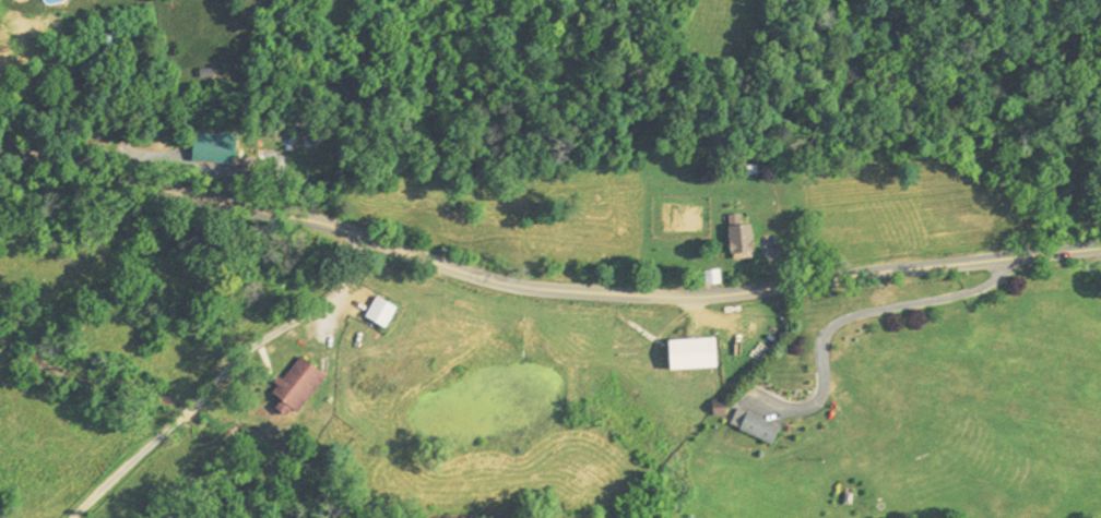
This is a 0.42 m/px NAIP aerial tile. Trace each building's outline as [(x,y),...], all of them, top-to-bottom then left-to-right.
[(233,167),(236,136),(191,132),(188,162),(233,167)] [(750,227),(728,227),(728,257),(750,257),(750,227)] [(395,310),(374,298),(362,319),(383,331),(395,310)] [(713,340),(667,341),(667,371),(714,370),(713,340)] [(323,378),(296,357),(262,400),(288,421),(323,378)] [(729,426),(770,447),(779,430),(737,409),(729,426)]
